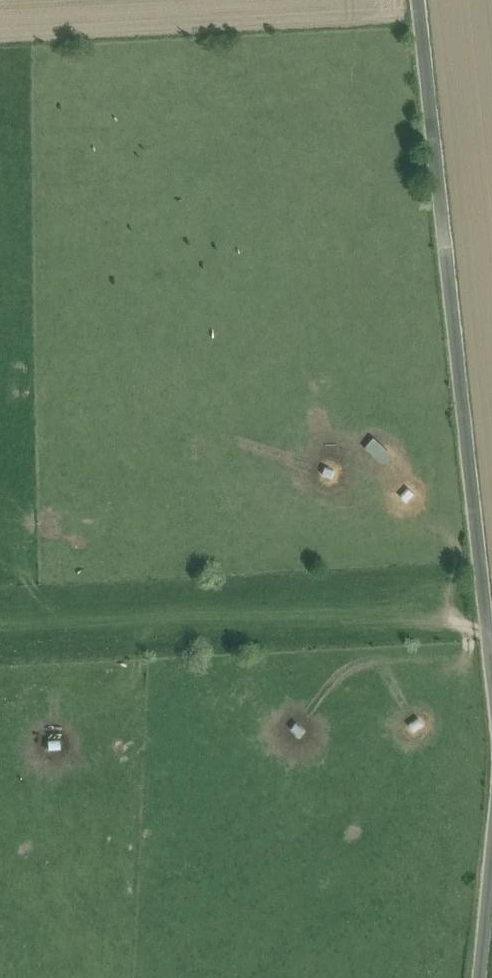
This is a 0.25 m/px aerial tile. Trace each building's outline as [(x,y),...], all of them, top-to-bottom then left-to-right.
[(384,462),(394,451),(377,437),(368,447),(384,462)]
